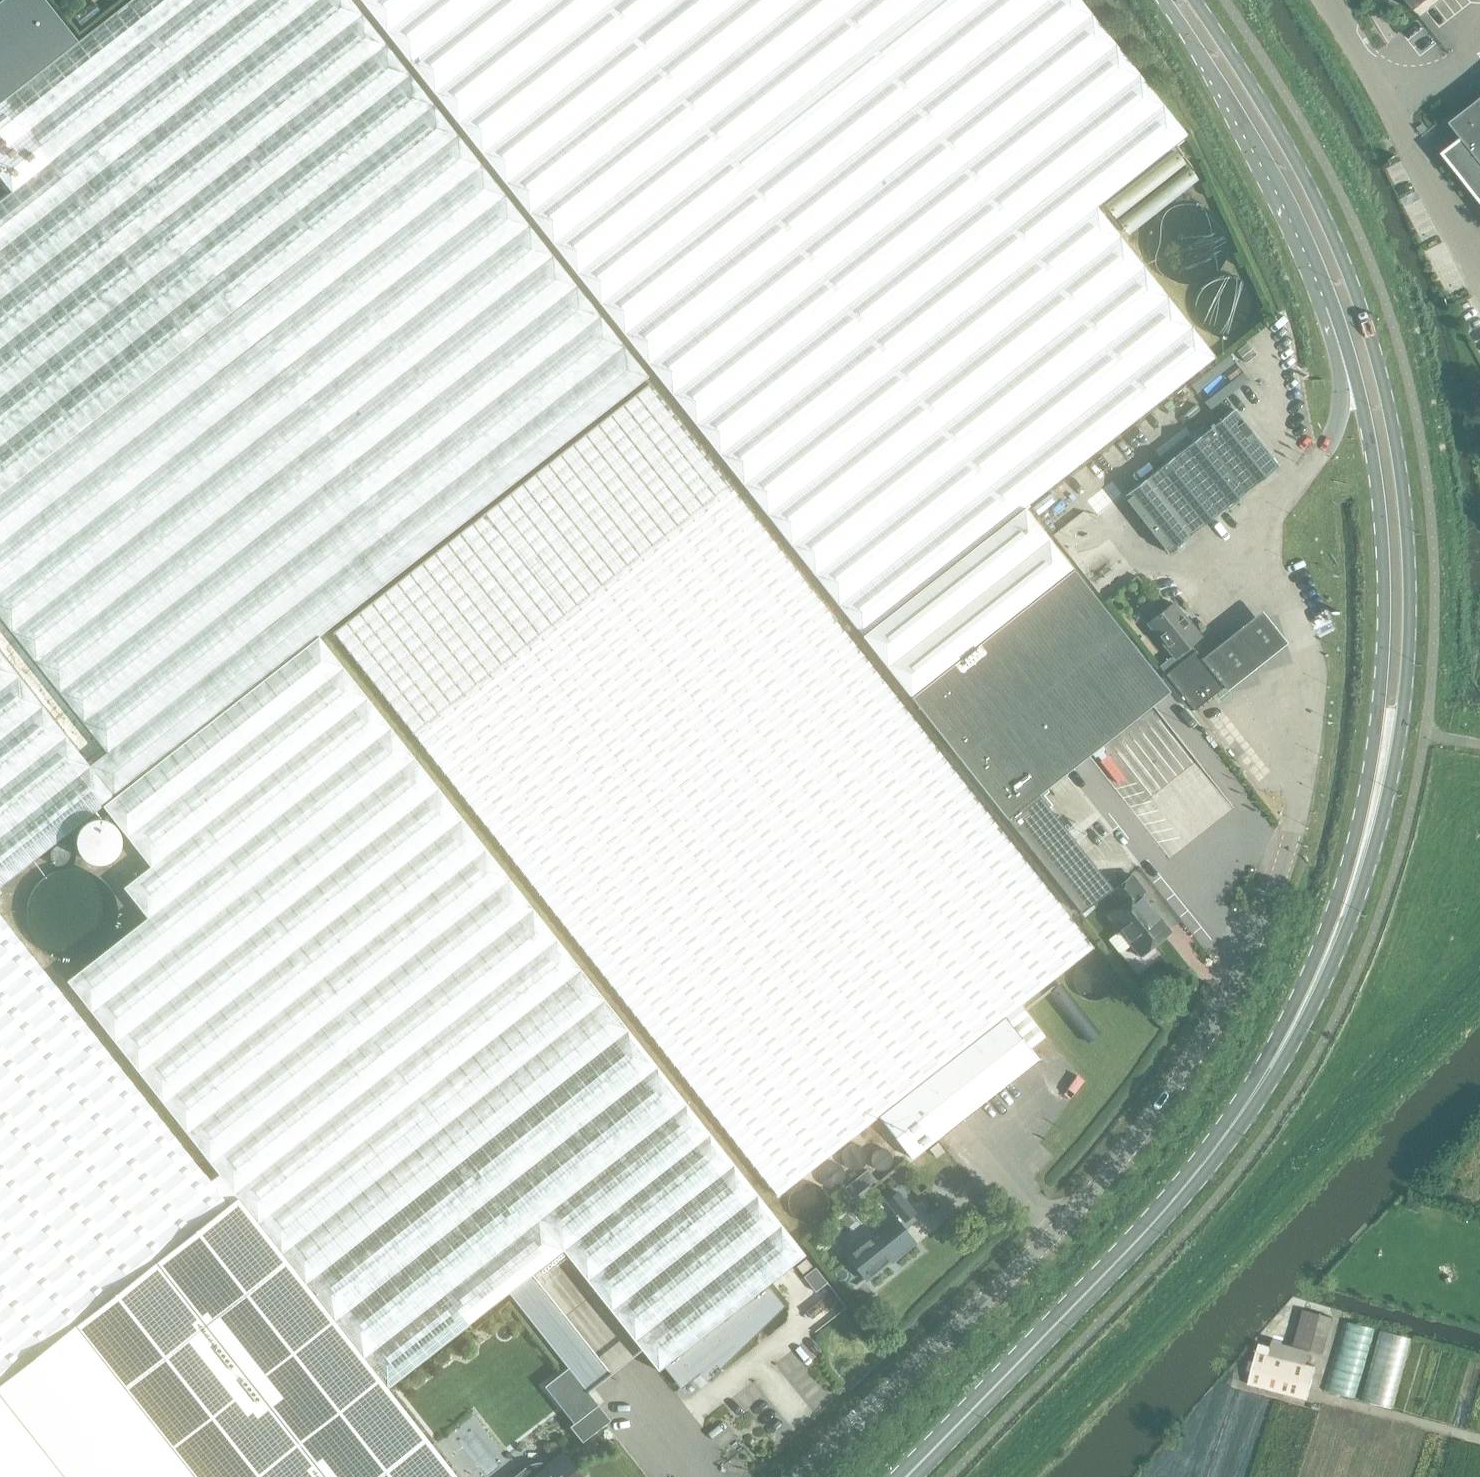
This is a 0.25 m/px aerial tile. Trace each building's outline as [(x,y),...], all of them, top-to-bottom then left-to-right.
[(79,42),(0,104),(0,178),(12,193),(0,202),(0,618),(130,784),(319,636),(647,377),(351,0),(131,0),(79,42)] [(0,3),(0,104),(79,42),(45,0),(3,0),(0,3)] [(745,488),(910,697),(1073,568),(1025,507),(1216,357),(1097,206),(1187,135),(1081,0),(361,0),(745,488)] [(1414,10),(1427,0),(1406,0),(1414,10)] [(1450,122),(1462,138),(1443,153),(1447,158),(1446,159),(1445,158),(1444,159),(1479,205),(1479,98),(1450,122)] [(1236,248),(1236,247),(1236,238),(1233,231),(1230,224),(1225,218),(1218,212),(1212,208),(1204,205),(1195,204),(1186,205),(1177,208),(1170,211),(1164,216),(1159,222),(1155,230),(1152,237),(1151,246),(1151,253),(1153,262),(1157,269),(1162,276),(1168,282),(1176,286),(1183,289),(1192,290),(1202,289),(1210,286),(1217,283),(1224,277),(1230,270),(1233,263),(1236,256),(1236,248)] [(1264,315),(1264,314),(1264,309),(1262,303),(1259,298),(1255,293),(1250,289),(1245,287),(1240,286),(1234,285),(1228,286),(1223,288),(1218,290),(1214,295),(1210,299),(1208,303),(1206,308),(1206,314),(1206,321),(1208,326),(1211,332),(1214,335),(1219,339),(1224,342),(1233,344),(1239,343),(1245,342),(1251,339),(1256,335),(1259,331),(1262,326),(1263,321),(1264,315)] [(1236,351),(1246,363),(1256,354),(1247,342),(1236,351)] [(1236,362),(1225,371),(1232,380),(1243,371),(1236,362)] [(778,1196),(879,1117),(1006,1017),(1030,1048),(1045,1036),(1020,1005),(1093,947),(648,382),(333,631),(778,1196)] [(1167,553),(1278,466),(1234,409),(1123,496),(1167,553)] [(1007,819),(1152,704),(1169,691),(1073,568),(910,697),(1007,819)] [(1181,661),(1180,663),(1166,674),(1194,710),(1224,686),(1210,669),(1202,659),(1195,650),(1194,651),(1189,645),(1200,636),(1173,603),(1147,623),(1174,657),(1176,655),(1181,661)] [(1210,669),(1224,686),(1228,691),(1290,642),(1264,610),(1202,659),(1210,669)] [(319,636),(130,784),(114,797),(103,806),(150,866),(123,887),(147,917),(66,980),(387,1388),(508,1293),(587,1392),(611,1373),(532,1274),(563,1249),(658,1370),(665,1364),(666,1364),(766,1285),(767,1285),(805,1254),(319,636)] [(103,806),(114,797),(0,653),(0,886),(103,806)] [(91,819),(88,821),(84,823),(81,827),(79,830),(77,834),(77,838),(77,842),(77,847),(79,851),(81,854),(84,857),(88,860),(91,861),(96,862),(100,863),(104,862),(108,861),(112,859),(115,856),(117,852),(119,849),(121,845),(121,840),(121,836),(119,832),(118,828),(115,825),(112,822),(108,820),(104,819),(100,818),(96,818),(91,819)] [(117,916),(117,915),(116,907),(114,900),(110,892),(105,885),(98,879),(91,875),(83,873),(74,872),(64,873),(56,875),(49,879),(42,885),(37,892),(33,899),(31,907),(30,916),(31,924),(33,931),(37,938),(42,945),(49,950),(56,955),(64,957),(72,958),(78,958),(83,957),(91,955),(98,950),(105,945),(110,938),(114,931),(116,923),(117,916)] [(1132,876),(1111,892),(1122,907),(1110,916),(1133,945),(1132,950),(1137,956),(1142,956),(1148,952),(1148,947),(1168,931),(1139,894),(1144,891),(1132,876)] [(0,915),(0,1476),(443,1476),(0,915)] [(1114,989),(1114,988),(1114,984),(1112,980),(1108,974),(1103,970),(1099,969),(1094,968),(1087,970),(1081,973),(1077,979),(1075,982),(1075,987),(1075,994),(1077,997),(1079,1001),(1085,1006),(1089,1007),(1093,1008),(1101,1007),(1104,1005),(1108,1002),(1112,996),(1114,989)] [(1038,1058),(1030,1048),(1006,1017),(879,1117),(911,1158),(1038,1058)] [(939,1143),(931,1150),(937,1158),(945,1151),(939,1143)] [(897,1213),(854,1248),(846,1254),(866,1279),(914,1241),(899,1224),(914,1212),(898,1192),(887,1201),(897,1213)] [(816,1268),(804,1277),(816,1291),(828,1282),(816,1268)] [(782,1306),(766,1285),(665,1364),(681,1385),(703,1368),(709,1375),(706,1377),(707,1378),(782,1306)] [(1305,1399),(1314,1367),(1305,1364),(1310,1349),(1323,1353),(1333,1316),(1302,1307),(1292,1344),(1271,1339),(1269,1346),(1258,1343),(1247,1383),(1305,1399)] [(1355,1395),(1377,1327),(1346,1316),(1324,1385),(1355,1395)] [(1362,1396),(1394,1405),(1412,1334),(1380,1326),(1362,1396)] [(1319,1410),(1265,1395),(1241,1476),(1300,1476),(1319,1410)] [(573,1424),(570,1426),(582,1441),(610,1420),(598,1405),(573,1424)] [(564,1455),(546,1469),(541,1463),(535,1463),(529,1465),(524,1469),(521,1475),(520,1476),(581,1476),(564,1455)]
